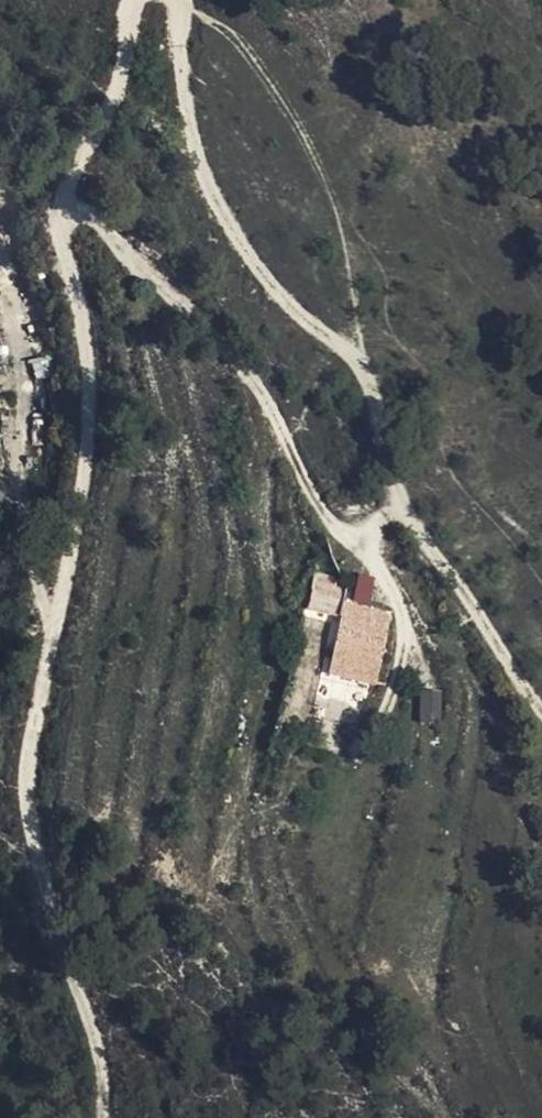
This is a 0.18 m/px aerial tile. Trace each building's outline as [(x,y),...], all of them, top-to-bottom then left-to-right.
[(359,573),(353,599),(368,603),(374,576),(359,573)] [(313,574),(307,610),(336,616),(343,579),(313,574)] [(274,582),(257,583),(258,598),(276,596),(274,582)] [(333,678),(345,679),(352,634),(363,639),(372,615),(342,610),(333,678)] [(363,639),(383,645),(392,619),(372,615),(363,639)] [(382,685),(386,647),(383,645),(363,639),(352,634),(345,679),(382,685)] [(420,690),(420,723),(440,723),(440,690),(420,690)]
